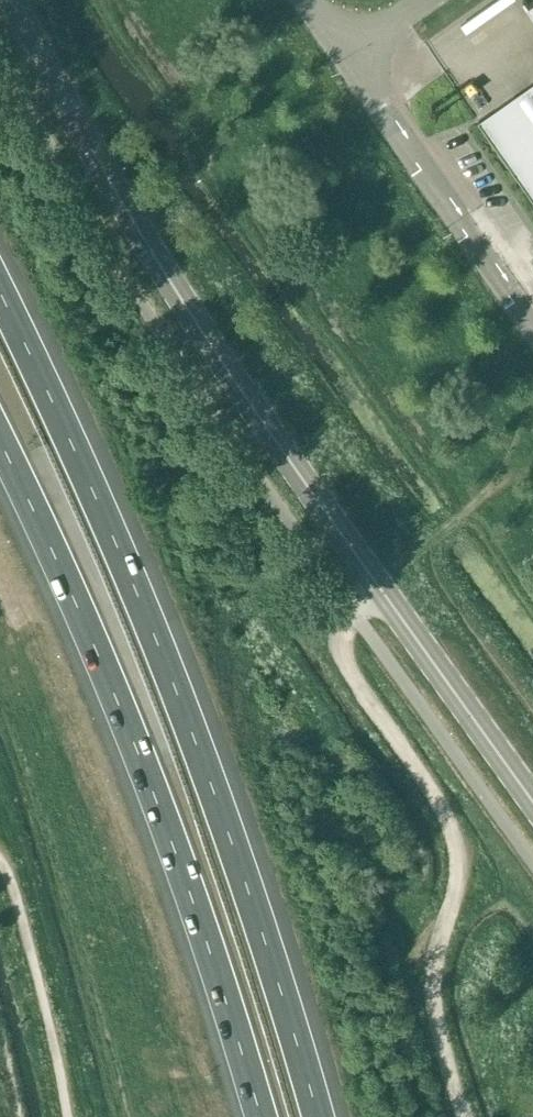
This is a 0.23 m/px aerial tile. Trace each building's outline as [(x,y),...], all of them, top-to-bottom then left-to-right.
[(529,4),(526,0),(524,0),(532,13),(532,1),(529,4)] [(478,122),(532,200),(532,83),(478,122)]
